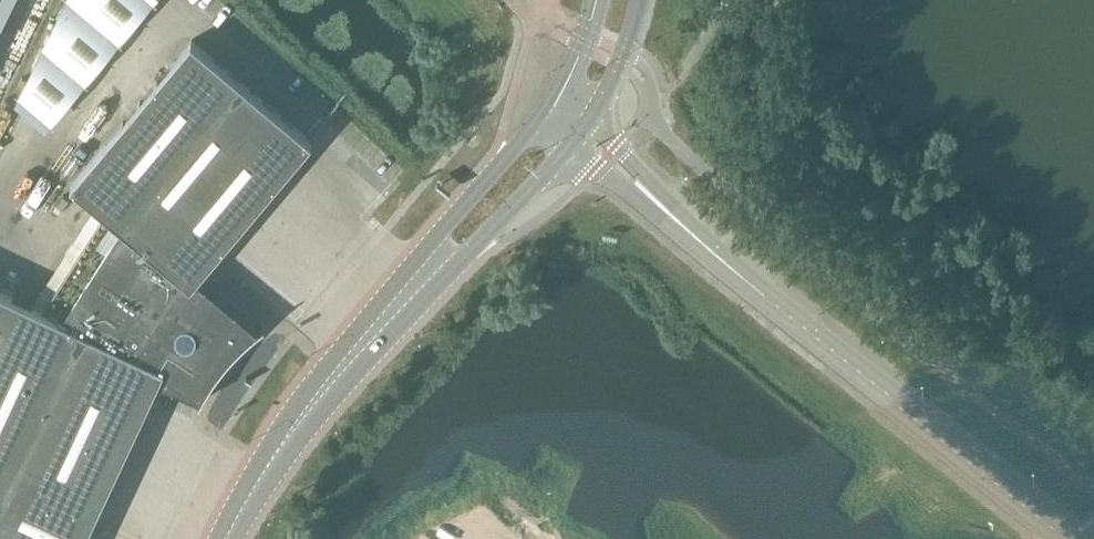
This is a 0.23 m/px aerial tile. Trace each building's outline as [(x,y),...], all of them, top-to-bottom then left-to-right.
[(200,402),(202,399),(209,387),(214,378),(223,366),(237,350),(251,337),(259,330),(262,328),(261,326),(259,328),(198,277),(313,141),(192,39),(71,183),(105,212),(43,309),(0,289),(0,538),(85,538),(159,379),(201,399),(199,402),(200,402)]
